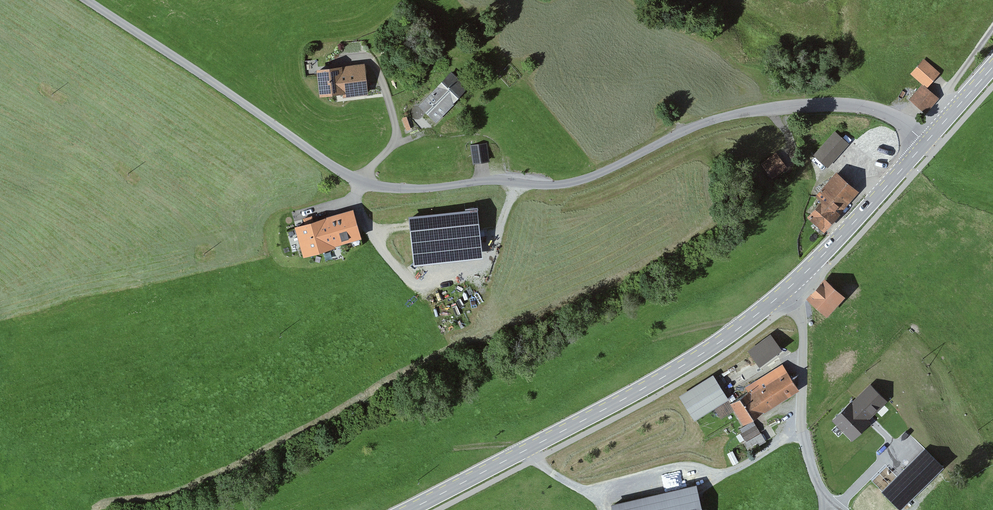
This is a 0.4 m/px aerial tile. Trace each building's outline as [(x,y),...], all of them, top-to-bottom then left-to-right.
[(924,61),(911,75),(927,89),(940,75),(924,61)] [(364,68),(316,73),(320,101),(368,95),(364,68)] [(469,93),(450,74),(418,107),(437,125),(469,93)] [(938,100),(922,87),(910,101),(925,114),(938,100)] [(848,146),(834,134),(815,156),(829,168),(848,146)] [(488,142),(472,144),(474,162),(490,160),(488,142)] [(789,170),(778,153),(760,165),(771,182),(789,170)] [(857,196),(835,177),(814,201),(820,206),(808,220),(825,236),(840,219),(838,217),(857,196)] [(353,211),(295,228),(304,258),(362,241),(353,211)] [(477,213),(409,221),(414,267),(482,260),(477,213)] [(844,299),(825,282),(807,301),(826,318),(844,299)] [(770,337),(748,353),(759,369),(781,353),(770,337)] [(925,375),(901,354),(838,429),(854,442),(884,407),(892,414),(925,375)] [(733,406),(746,427),(798,394),(781,366),(744,389),(748,397),(733,406)] [(727,401),(713,379),(680,400),(694,422),(727,401)] [(739,430),(746,449),(766,440),(758,422),(739,430)] [(881,493),(898,509),(903,509),(958,455),(929,425),(914,439),(925,450),(881,493)] [(612,501),(614,509),(703,509),(698,484),(612,501)]
